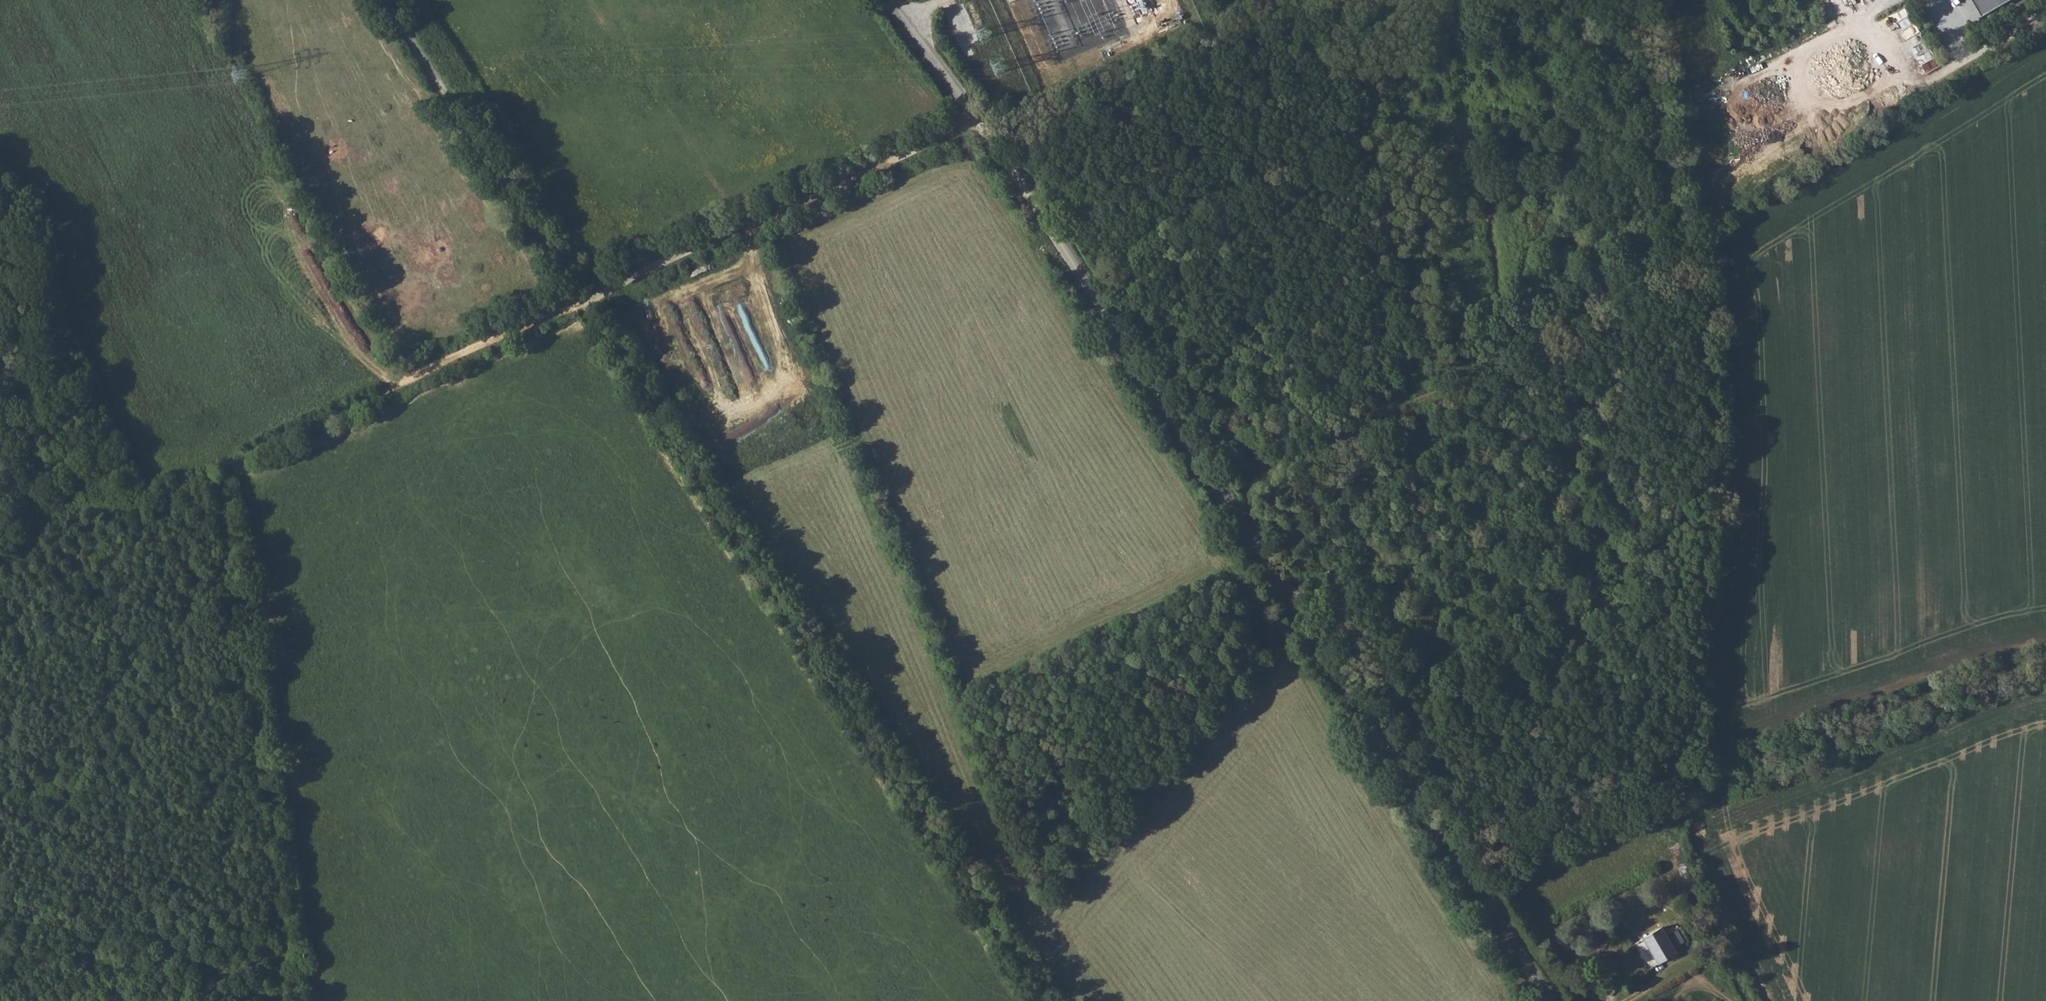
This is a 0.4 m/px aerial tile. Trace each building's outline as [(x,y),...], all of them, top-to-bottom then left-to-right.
[(1688,945),(1678,927),(1668,933),(1663,925),(1644,936),(1659,961),(1688,945)] [(1640,942),(1621,953),(1636,978),(1655,967),(1640,942)]
